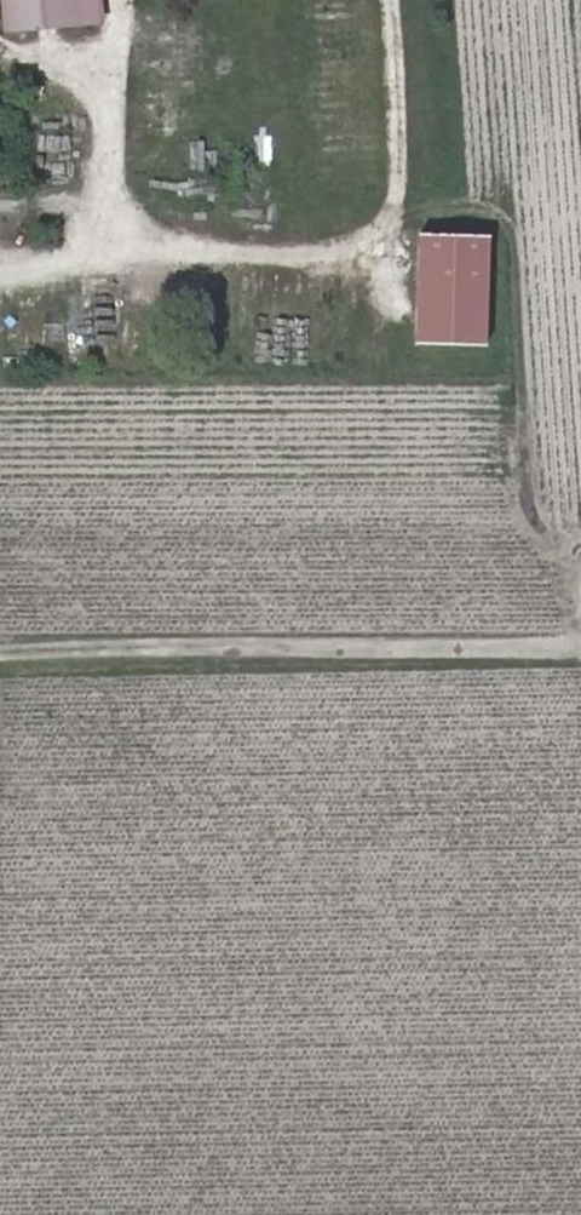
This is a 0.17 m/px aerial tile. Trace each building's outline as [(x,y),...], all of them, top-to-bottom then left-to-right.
[(76,0),(4,0),(7,33),(79,27),(76,0)] [(102,0),(76,0),(79,27),(104,25),(102,0)] [(486,356),(489,248),(420,245),(417,353),(486,356)]
